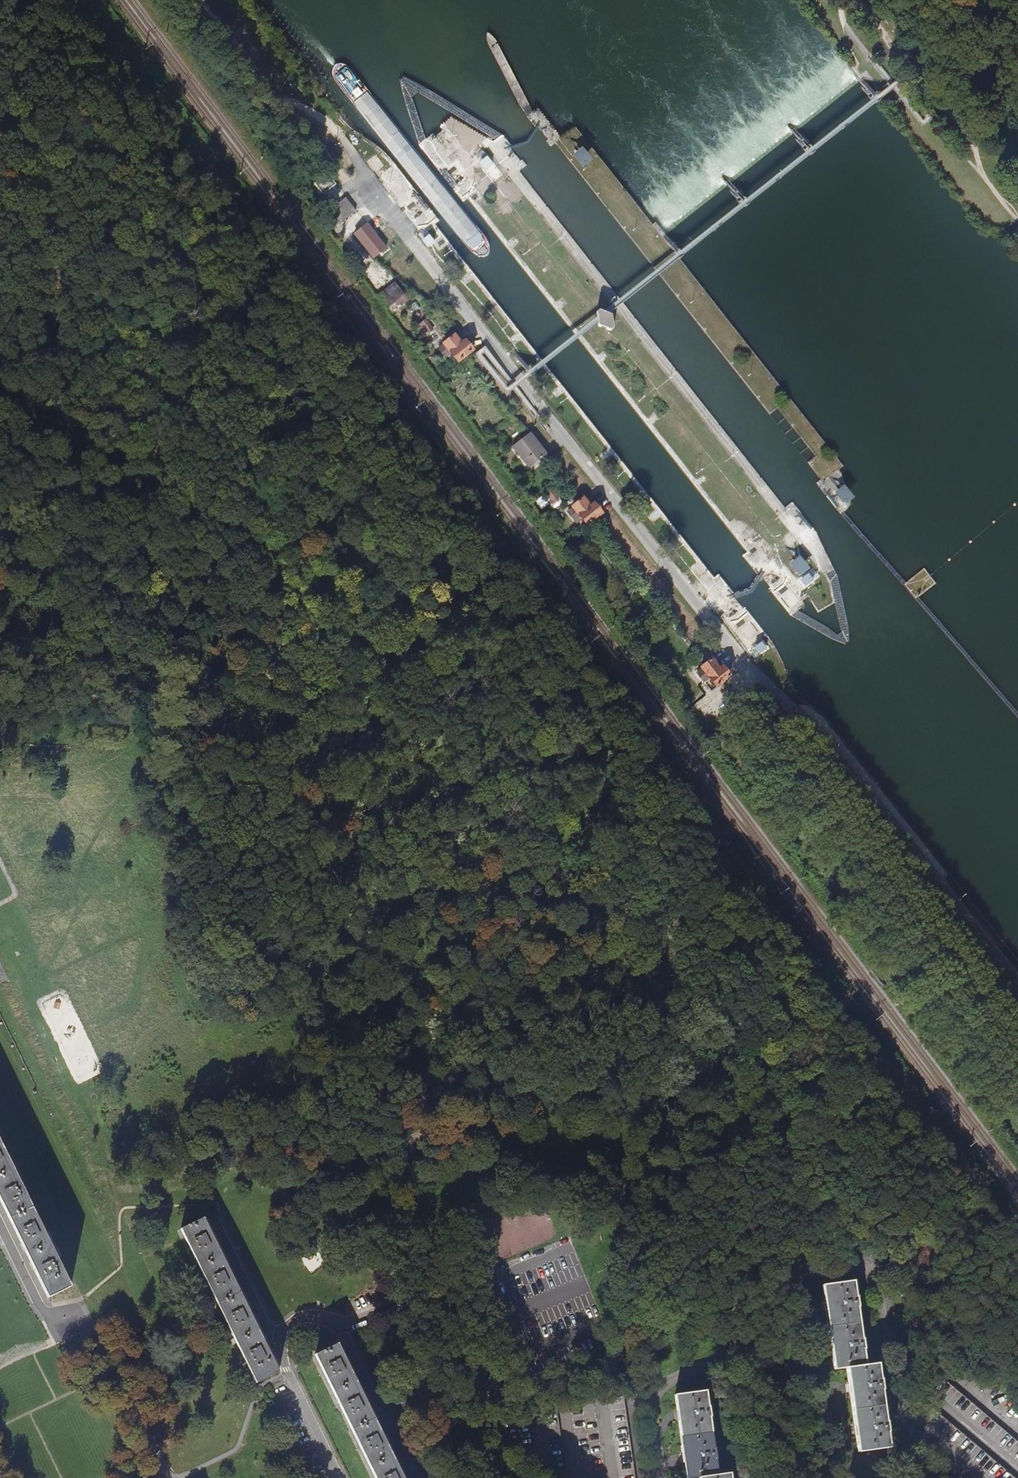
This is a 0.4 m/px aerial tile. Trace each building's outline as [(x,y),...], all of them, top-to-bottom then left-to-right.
[(314,184),(323,195),(335,185),(327,174),(323,177),(322,176),(320,175),(318,175),(317,177),(317,179),(319,180),(314,184)] [(339,224),(356,211),(346,198),(329,211),(339,224)] [(374,258),(386,249),(366,223),(354,233),(374,258)] [(394,283),(378,295),(392,313),(408,301),(401,290),(403,288),(399,282),(396,285),(394,283)] [(597,319),(598,326),(610,330),(613,328),(611,315),(609,314),(605,313),(599,310),(596,313),(597,319)] [(427,335),(434,330),(426,320),(420,325),(427,335)] [(454,335),(449,339),(443,343),(444,344),(438,349),(445,357),(450,353),(458,362),(465,357),(473,351),(465,341),(461,344),(454,335)] [(547,454),(530,432),(512,447),(529,468),(544,457),(547,454)] [(558,497),(550,487),(545,491),(550,499),(554,504),(560,499),(558,497)] [(583,498),(579,501),(571,507),(572,508),(566,512),(574,522),(580,518),(586,526),(594,521),(602,513),(594,504),(590,507),(583,498)] [(711,659),(705,663),(700,667),(702,669),(696,673),(703,683),(709,678),(716,687),(721,683),(730,676),(722,666),(719,669),(711,659)] [(0,1143),(0,1201),(48,1298),(71,1287),(0,1143)] [(203,1218),(180,1229),(256,1384),(257,1383),(279,1372),(203,1218)] [(853,1281),(823,1286),(834,1370),(847,1368),(858,1452),(889,1447),(887,1432),(888,1431),(887,1421),(886,1420),(882,1390),(883,1389),(881,1378),(880,1378),(878,1363),(865,1365),(863,1349),(864,1349),(863,1338),(861,1338),(857,1307),(859,1307),(857,1296),(856,1296),(853,1281)] [(337,1343),(315,1354),(375,1477),(404,1477),(337,1343)] [(706,1391),(675,1395),(686,1477),(694,1477),(698,1477),(731,1477),(730,1473),(719,1475),(716,1459),(717,1459),(716,1448),(715,1448),(710,1417),(711,1417),(710,1406),(708,1406),(706,1391)]
